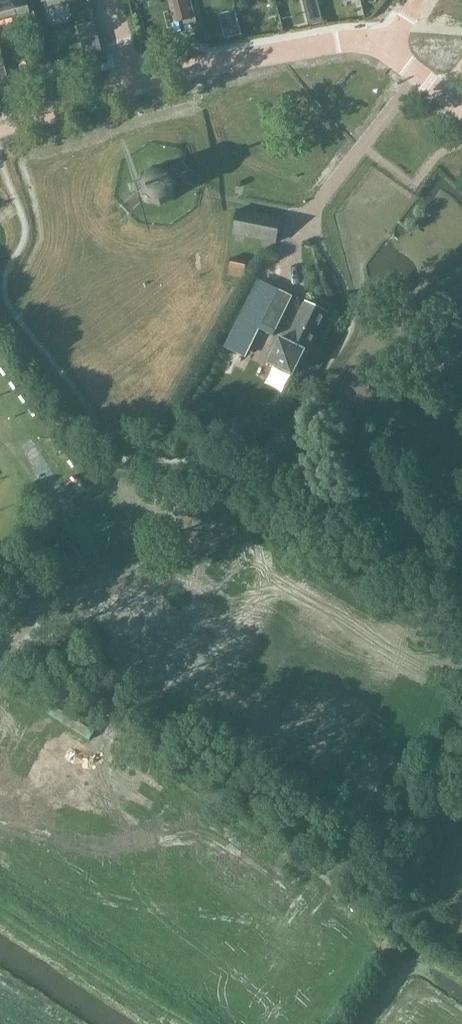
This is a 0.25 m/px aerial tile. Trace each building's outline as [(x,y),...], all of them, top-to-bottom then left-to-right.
[(30,14),(27,0),(0,0),(0,21),(30,14)] [(84,0),(43,0),(46,10),(84,0)] [(309,24),(323,20),(318,0),(303,0),(309,24)] [(238,27),(223,31),(225,38),(240,35),(238,27)] [(85,52),(88,63),(102,59),(99,48),(85,52)] [(173,197),(175,183),(166,168),(151,165),(138,173),(135,189),(144,204),(160,204),(173,197)] [(280,218),(236,210),(231,234),(275,243),(280,218)] [(246,270),(248,262),(231,258),(230,267),(246,270)] [(272,337),(290,302),(274,294),(274,293),(259,286),(226,351),(240,358),(255,328),(272,337)] [(307,352),(326,312),(305,302),(286,341),(279,337),(266,363),(291,375),(303,351),(307,352)]
